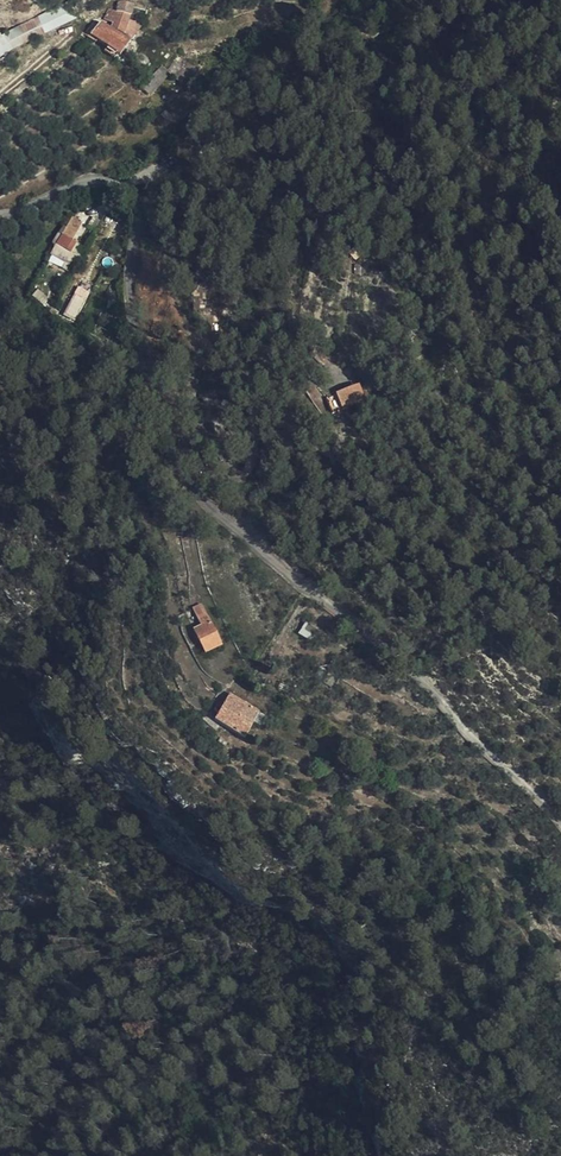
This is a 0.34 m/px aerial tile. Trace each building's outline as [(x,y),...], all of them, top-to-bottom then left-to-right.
[(64,18),(78,5),(57,15),(64,18)] [(84,18),(78,5),(64,18),(70,24),(84,18)] [(147,5),(132,5),(127,14),(140,18),(143,11),(147,5)] [(115,19),(122,23),(119,28),(133,30),(141,39),(147,29),(151,24),(140,18),(127,14),(120,11),(115,19)] [(70,24),(64,18),(57,15),(10,36),(4,23),(0,23),(0,56),(70,24)] [(139,43),(113,27),(103,38),(132,57),(139,43)] [(84,215),(73,233),(82,239),(93,221),(84,215)] [(64,238),(77,246),(82,239),(73,233),(69,230),(64,238)] [(70,263),(72,249),(52,246),(50,260),(70,263)] [(64,315),(76,320),(88,290),(76,285),(64,315)] [(374,403),(368,389),(348,398),(353,411),(374,403)] [(216,609),(208,613),(213,625),(219,622),(216,609)] [(217,657),(233,648),(219,622),(213,625),(216,633),(208,637),(217,657)] [(303,622),(298,634),(309,638),(314,626),(303,622)] [(246,698),(228,722),(248,736),(255,725),(265,732),(267,730),(274,719),(275,717),(246,698)] [(265,732),(255,725),(248,736),(258,743),(265,732)]
